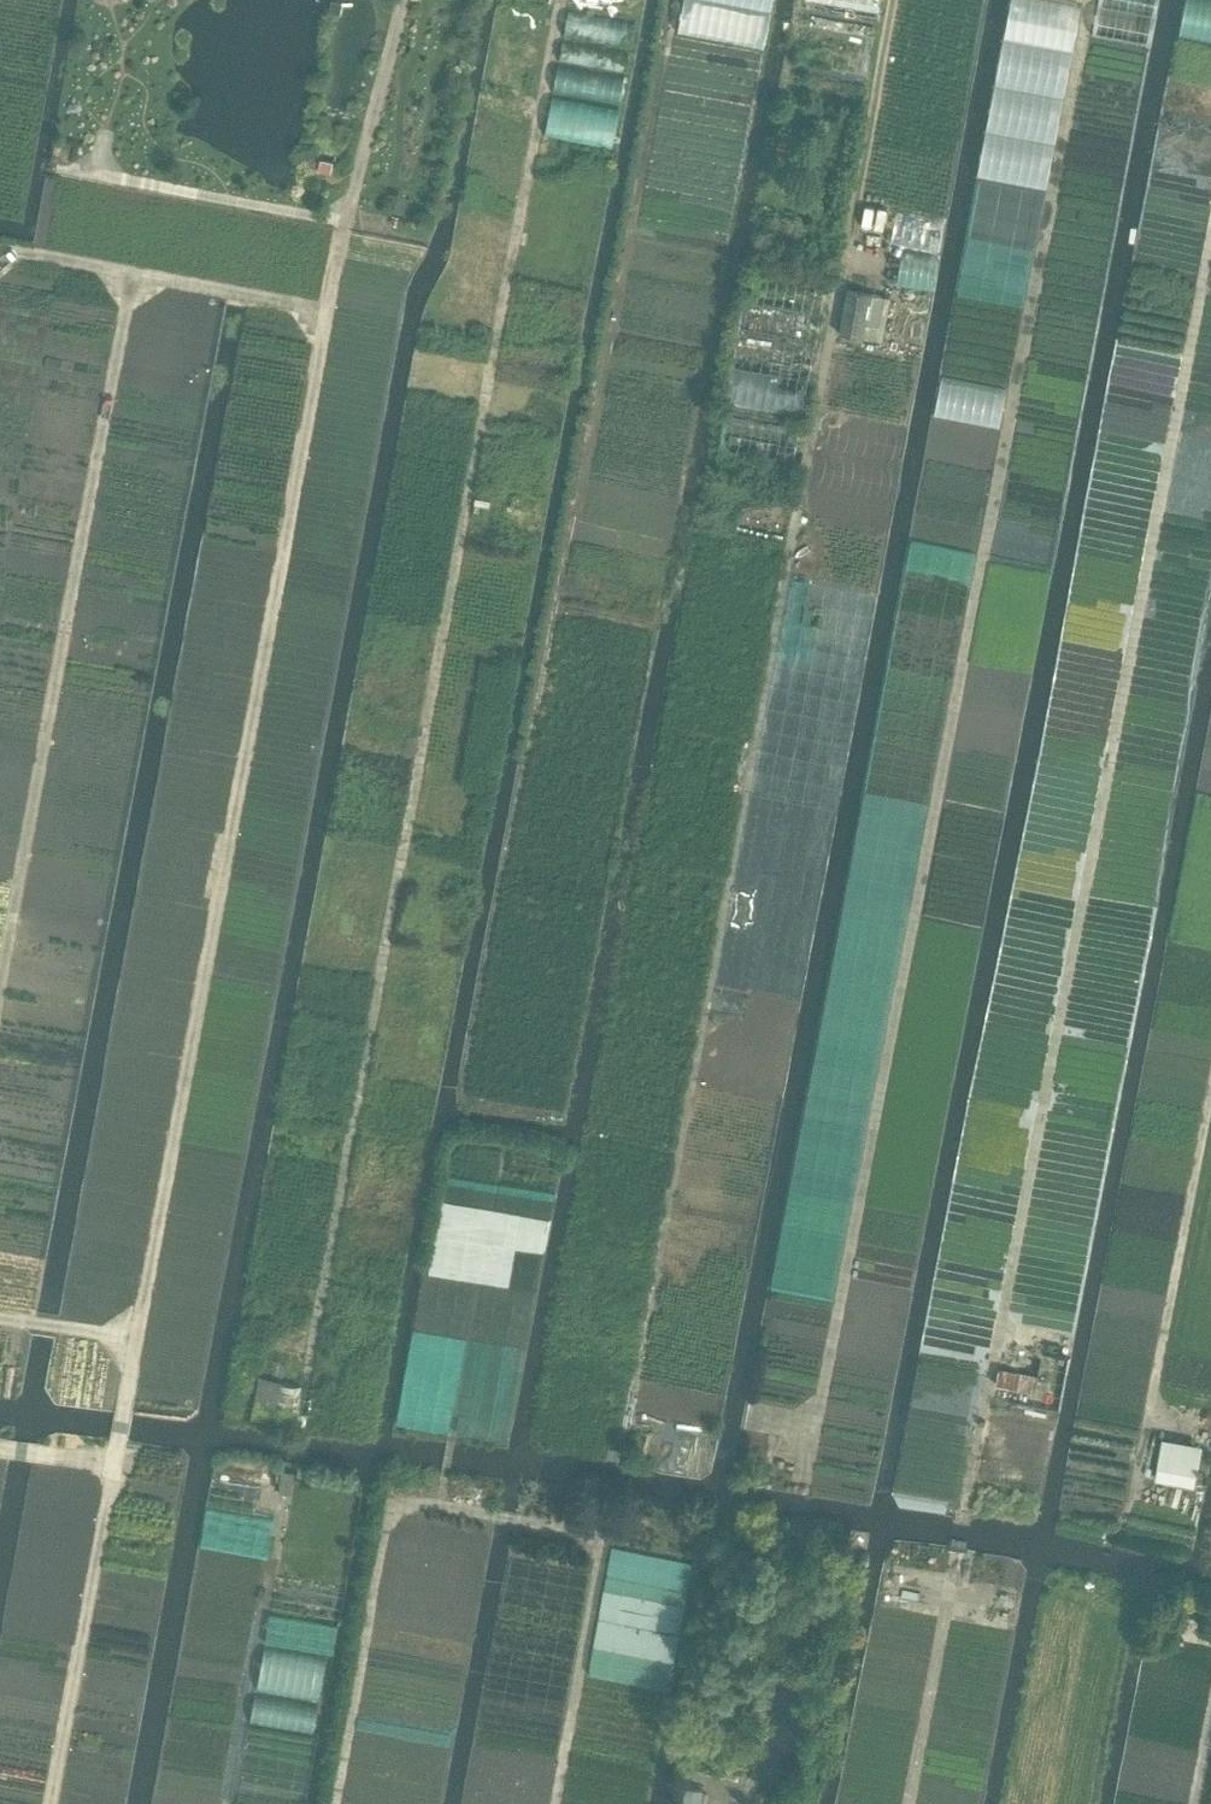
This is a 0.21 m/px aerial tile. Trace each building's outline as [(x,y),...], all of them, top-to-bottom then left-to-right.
[(337,9),(340,9),(343,9),(344,0),(334,0),(333,8),(337,9)] [(774,0),(683,0),(677,30),(764,48),(774,0)] [(877,9),(879,0),(823,0),(877,9)] [(1046,189),(1081,5),(1054,0),(1011,0),(977,176),(1046,189)] [(321,159),(318,170),(331,172),(333,161),(321,159)] [(847,290),(839,333),(876,340),(885,296),(847,290)] [(934,416),(999,428),(1006,391),(941,379),(934,416)] [(999,1369),(996,1384),(1035,1392),(1038,1376),(999,1369)] [(261,1378),(254,1416),(293,1424),(300,1386),(261,1378)] [(702,1789),(685,1787),(683,1803),(700,1803),(702,1789)]
